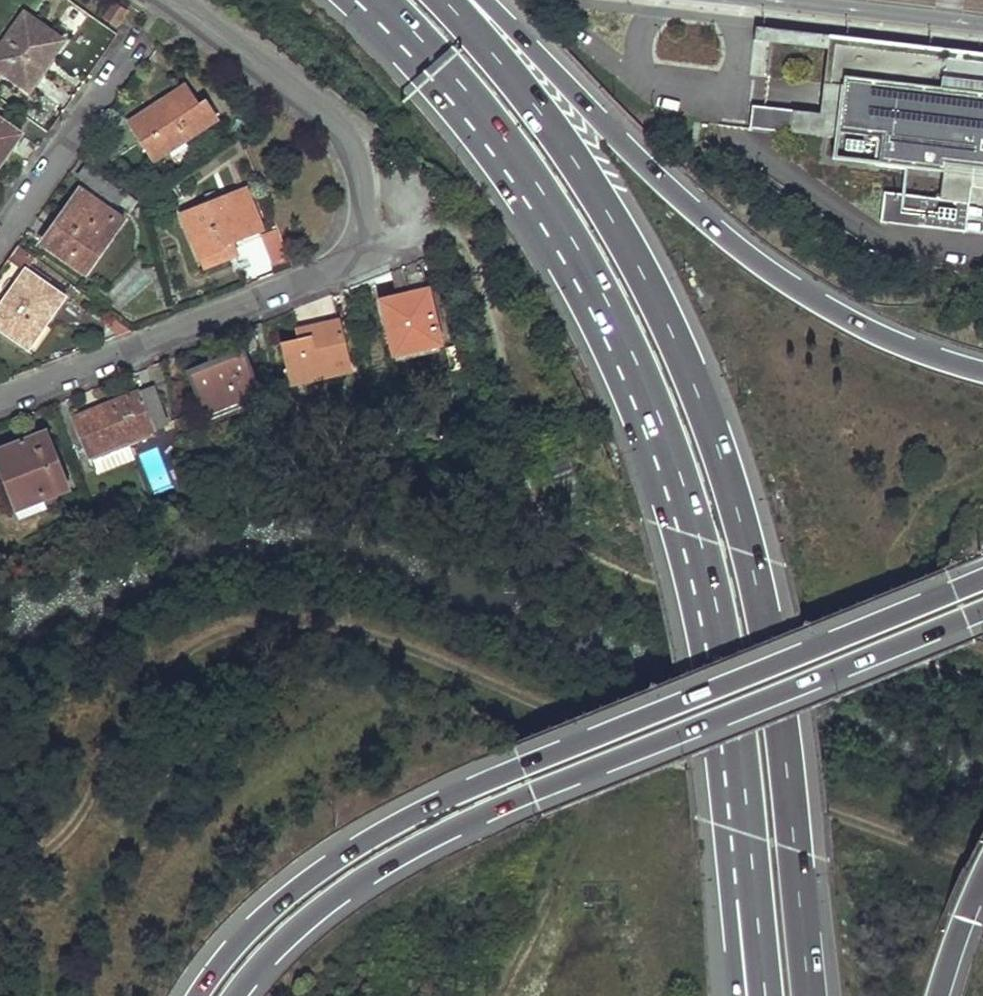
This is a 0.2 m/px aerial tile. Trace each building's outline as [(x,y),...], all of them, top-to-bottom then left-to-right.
[(114,2),(103,18),(117,28),(128,12),(114,2)] [(24,89),(47,57),(50,59),(61,42),(23,14),(0,47),(0,72),(24,89)] [(754,41),(828,50),(829,37),(756,28),(754,41)] [(823,84),(842,86),(836,138),(833,158),(942,172),(943,164),(982,169),(982,55),(829,37),(828,50),(823,84)] [(790,133),(836,138),(842,86),(823,84),(820,114),(793,111),(790,133)] [(153,161),(215,121),(204,103),(197,108),(184,88),(128,124),(153,161)] [(790,133),(793,111),(752,106),(749,128),(790,133)] [(14,131),(0,120),(0,150),(14,131)] [(0,150),(0,164),(20,135),(14,131),(0,150)] [(943,164),(942,172),(939,200),(968,203),(970,188),(982,189),(982,169),(943,164)] [(88,166),(79,178),(100,193),(114,199),(120,190),(88,166)] [(261,231),(244,189),(179,215),(197,261),(224,250),(222,246),(261,231)] [(132,210),(138,202),(120,190),(114,199),(132,210)] [(43,245),(84,273),(107,241),(99,235),(113,214),(81,191),(43,245)] [(968,203),(939,200),(883,193),(880,222),(965,233),(968,203)] [(162,199),(166,207),(174,203),(171,195),(162,199)] [(277,231),(264,237),(275,265),(288,260),(277,231)] [(16,248),(8,259),(25,270),(33,260),(16,248)] [(197,261),(200,269),(227,259),(224,250),(197,261)] [(389,272),(396,297),(406,295),(426,290),(419,260),(395,269),(389,272)] [(64,298),(24,271),(0,306),(0,316),(16,327),(10,337),(28,349),(64,298)] [(439,343),(426,290),(406,295),(396,297),(380,300),(382,308),(392,354),(439,343)] [(291,311),(297,340),(309,338),(303,313),(328,307),(331,321),(336,320),(330,295),(291,311)] [(289,380),(348,366),(336,320),(331,321),(328,307),(303,313),(309,338),(297,340),(281,344),(289,380)] [(10,337),(16,327),(0,316),(0,330),(10,337)] [(219,408),(259,391),(242,351),(221,360),(223,363),(212,368),(210,364),(187,373),(201,408),(216,402),(219,408)] [(210,364),(212,368),(223,363),(221,360),(210,364)] [(60,424),(75,461),(90,455),(125,441),(166,425),(152,386),(74,418),(60,424)] [(206,421),(262,399),(259,391),(219,408),(216,402),(201,408),(204,414),(206,421)] [(189,435),(185,415),(174,417),(177,437),(189,435)] [(67,485),(45,430),(0,449),(0,458),(19,504),(40,496),(67,485)] [(133,459),(125,441),(90,455),(95,469),(97,468),(99,473),(133,459)] [(174,478),(183,476),(182,469),(173,472),(174,478)] [(12,507),(16,518),(44,507),(40,496),(19,504),(12,507)]
